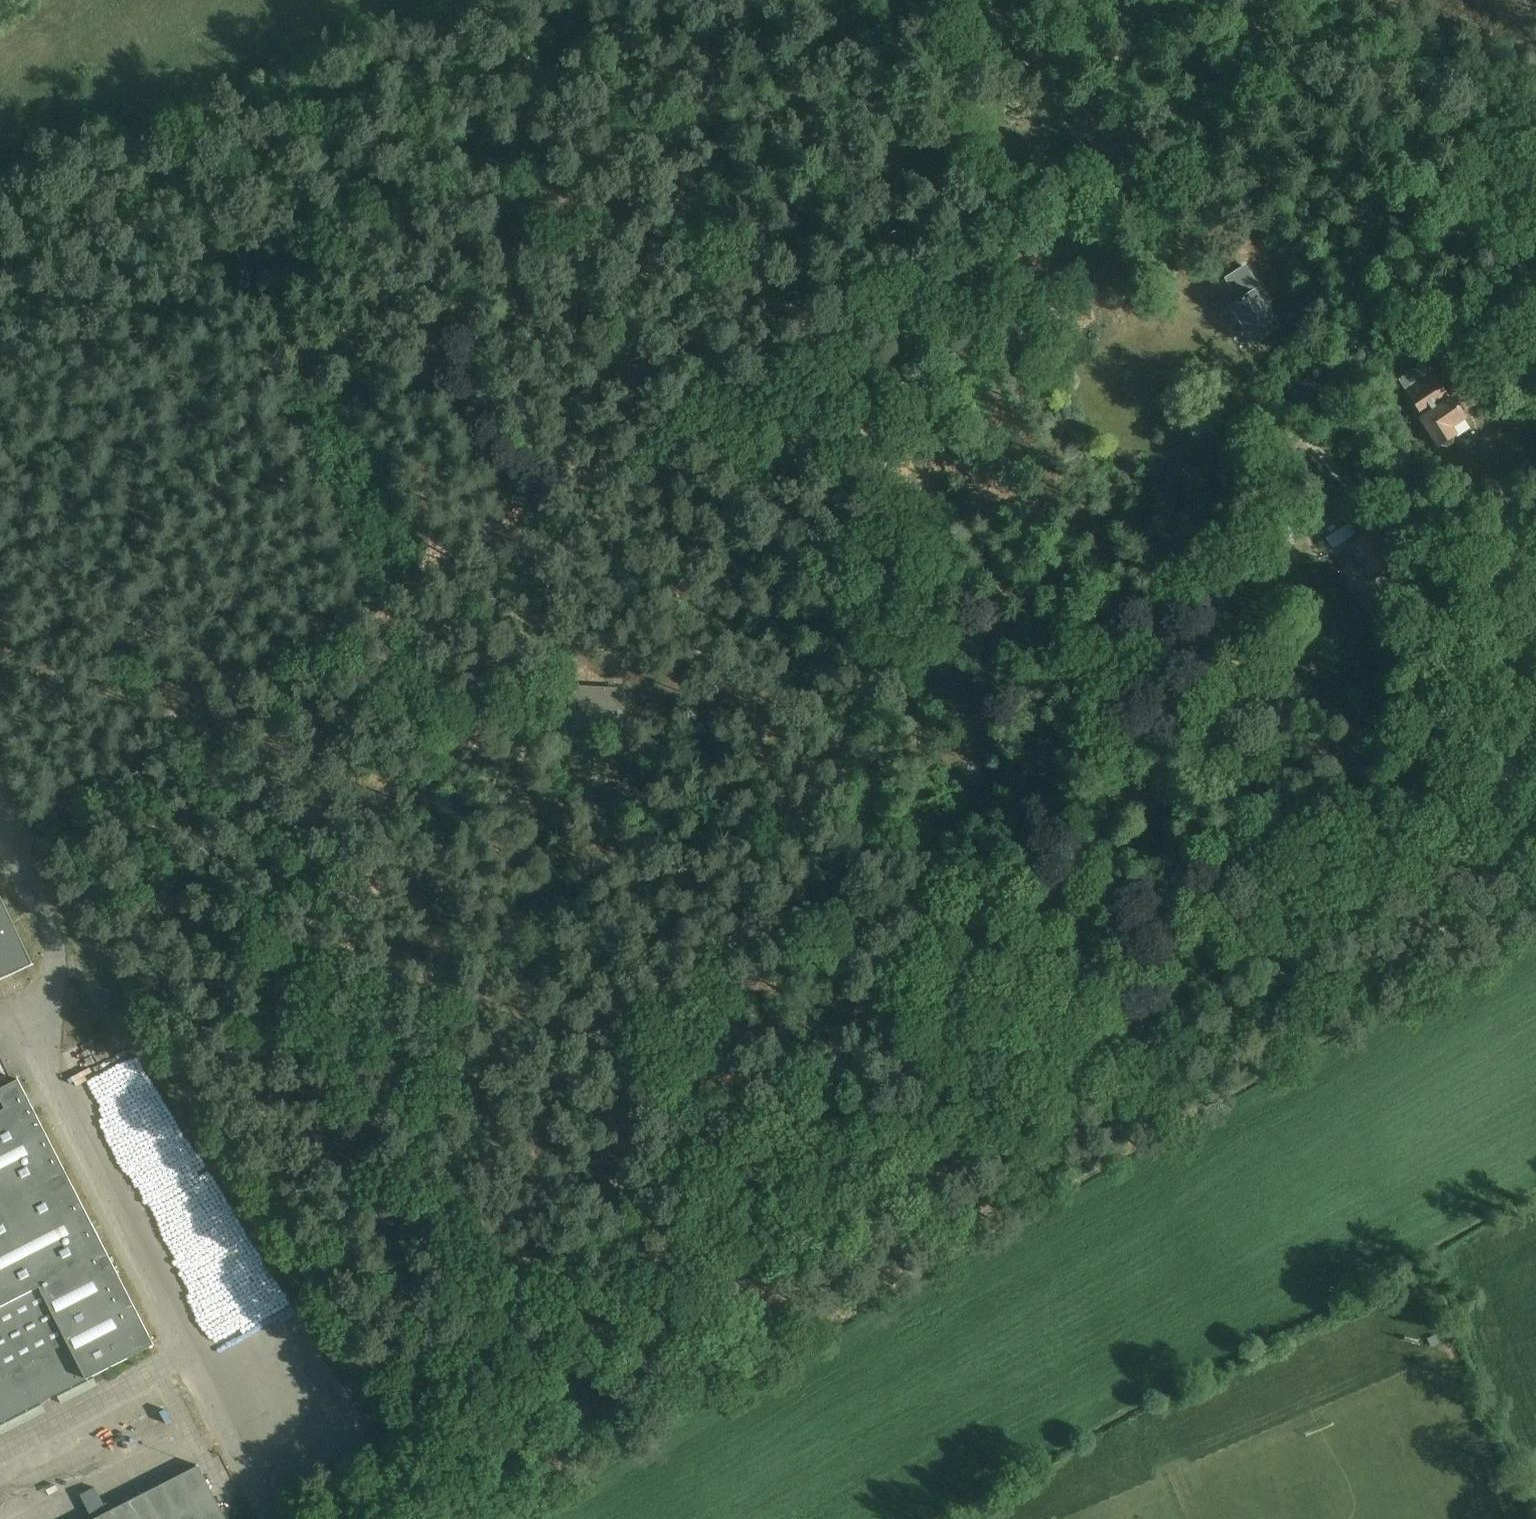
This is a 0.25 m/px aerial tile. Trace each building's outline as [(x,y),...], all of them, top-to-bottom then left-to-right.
[(1226,278),(1241,300),(1231,307),(1255,344),(1279,328),(1255,291),(1262,287),(1247,265),(1226,278)] [(1425,363),(1400,379),(1412,398),(1408,401),(1414,410),(1418,407),(1424,416),(1420,419),(1438,446),(1455,434),(1451,427),(1465,418),(1452,398),(1449,400),(1425,363)] [(985,471),(976,458),(965,467),(974,480),(985,471)] [(1350,524),(1341,529),(1344,534),(1347,540),(1357,534),(1350,524)] [(1270,537),(1266,530),(1252,538),(1256,546),(1270,537)] [(1371,573),(1391,560),(1392,560),(1392,559),(1391,560),(1373,532),(1353,545),(1371,573)] [(1265,559),(1260,550),(1249,556),(1254,565),(1265,559)] [(618,717),(619,688),(570,685),(568,715),(618,717)] [(531,728),(539,738),(548,731),(540,721),(531,728)] [(33,964),(0,894),(0,979),(33,964)] [(136,1047),(63,1079),(107,1176),(179,1143),(136,1047)] [(156,1343),(36,1110),(28,1095),(21,1082),(20,1081),(18,1082),(0,1091),(0,1423),(156,1343)] [(143,1199),(150,1209),(162,1201),(156,1191),(143,1199)] [(138,1226),(159,1270),(208,1247),(202,1236),(196,1239),(191,1229),(156,1246),(152,1237),(159,1234),(152,1219),(138,1226)] [(251,1238),(199,1268),(200,1311),(203,1316),(209,1312),(218,1328),(218,1305),(228,1323),(242,1323),(242,1312),(264,1311),(266,1315),(270,1313),(288,1313),(289,1336),(302,1335),(298,1329),(298,1319),(251,1238)] [(202,1468),(98,1518),(226,1518),(220,1506),(215,1494),(202,1468)] [(78,1492),(89,1512),(103,1504),(93,1485),(78,1492)]
